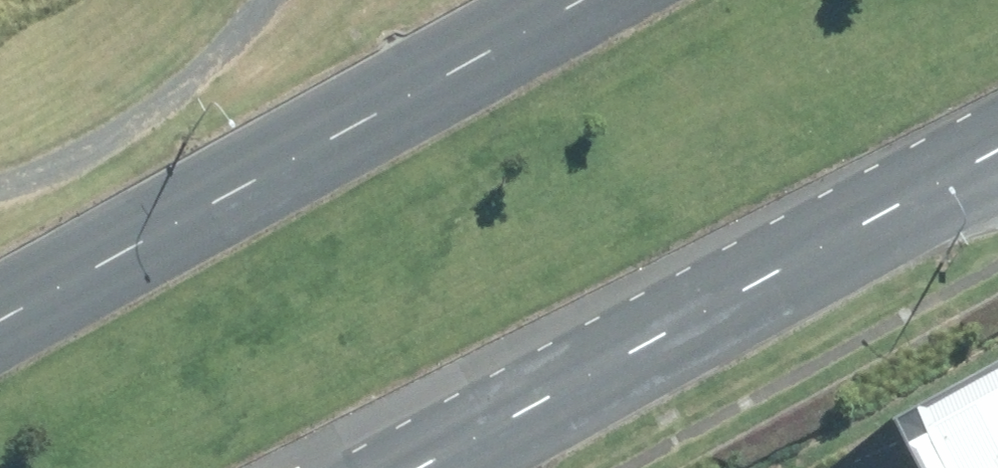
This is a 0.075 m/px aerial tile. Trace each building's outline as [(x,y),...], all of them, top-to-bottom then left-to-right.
[(874,443),(888,467),(997,467),(997,376),(874,443)]
